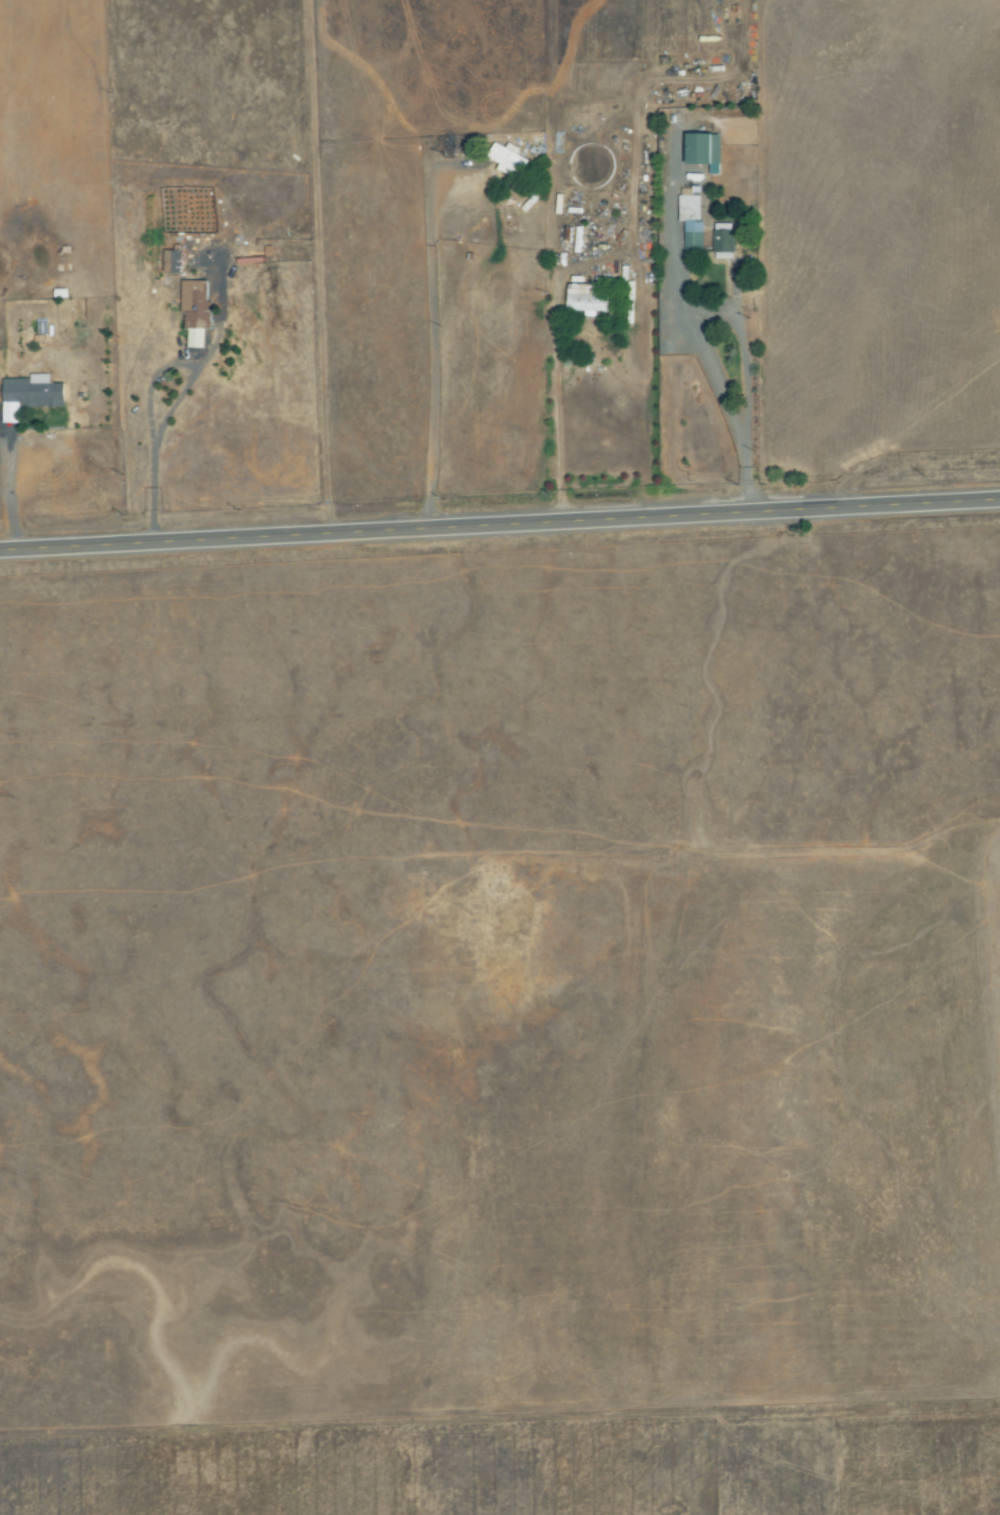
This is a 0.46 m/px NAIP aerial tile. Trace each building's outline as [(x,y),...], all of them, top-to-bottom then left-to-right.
[(687,134),(687,164),(711,165),(711,175),(721,176),(721,135),(687,134)] [(519,180),(529,160),(519,155),(522,149),(510,143),(507,148),(496,143),(489,158),(501,164),(498,170),(519,180)] [(684,221),(685,252),(703,252),(702,196),(694,196),(693,189),(679,189),(679,221),(684,221)] [(714,224),(715,259),(734,259),(734,224),(714,224)] [(163,273),(182,273),(182,245),(174,245),(174,251),(164,250),(163,273)] [(569,312),(586,312),(586,318),(597,318),(597,312),(611,312),(611,278),(595,279),(595,285),(568,285),(569,312)] [(204,348),(205,330),(211,330),(212,281),(182,281),(182,309),(188,309),(187,348),(204,348)] [(65,384),(4,385),(4,403),(65,402),(65,384)]
